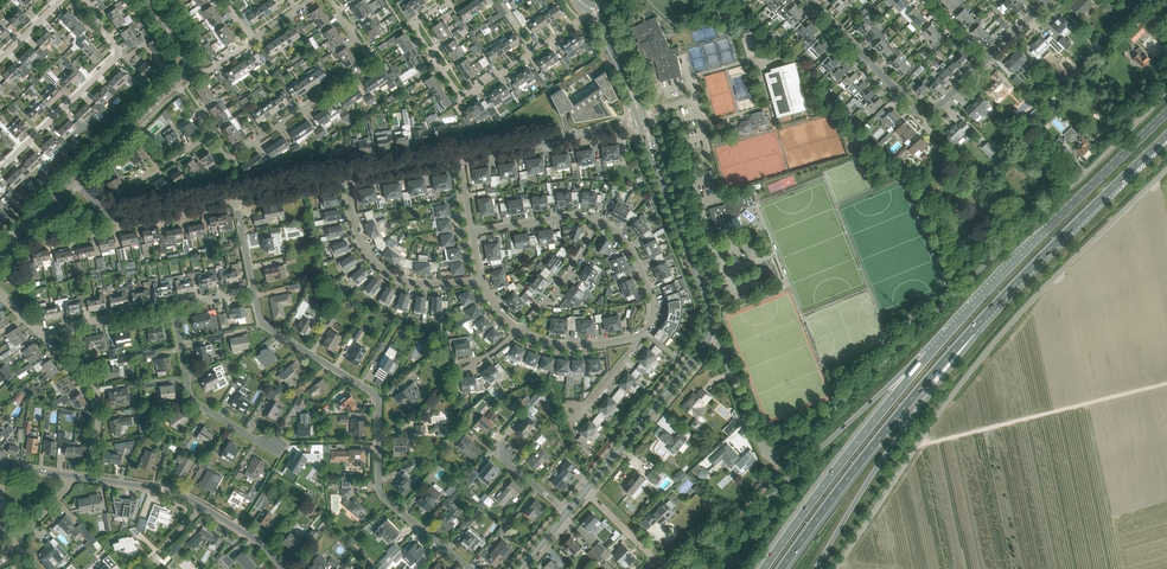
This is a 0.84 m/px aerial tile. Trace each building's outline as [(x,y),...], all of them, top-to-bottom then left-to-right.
[(199,5),(201,8),(208,4),(206,1),(207,0),(192,0),(191,0),(196,7),(199,5)] [(266,3),(272,11),(278,7),(274,0),(270,0),(266,3)] [(351,9),(353,13),(355,12),(355,13),(364,8),(368,5),(365,0),(356,0),(358,3),(351,7),(352,8),(351,9)] [(408,2),(414,10),(420,6),(416,0),(411,0),(408,2)] [(477,10),(484,6),(480,0),(474,0),(475,0),(472,2),(477,10)] [(767,7),(771,11),(768,14),(772,18),(777,13),(783,7),(778,3),(781,0),(774,0),(769,4),(767,7)] [(843,4),(840,0),(832,0),(830,2),(833,5),(830,8),(837,15),(842,10),(839,7),(843,4)] [(907,0),(900,0),(894,6),(902,15),(909,8),(907,6),(910,3),(907,0)] [(964,5),(967,2),(965,0),(963,0),(963,1),(962,0),(953,0),(947,6),(952,11),(954,9),(957,12),(964,5)] [(1018,9),(1014,4),(1010,0),(1007,0),(1004,3),(1002,1),(998,5),(1000,7),(999,7),(1005,13),(1011,7),(1017,13),(1020,10),(1018,9)] [(1014,4),(1018,9),(1024,3),(1026,5),(1028,2),(1026,0),(1010,0),(1014,4)] [(1070,7),(1079,16),(1088,7),(1089,8),(1093,4),(1095,6),(1101,0),(1079,0),(1071,7),(1070,7)] [(112,20),(121,14),(118,11),(124,7),(120,1),(113,6),(115,9),(108,13),(112,20)] [(399,1),(396,3),(400,10),(403,8),(407,14),(414,10),(408,2),(405,4),(404,2),(401,4),(399,1)] [(472,2),(465,7),(470,15),(477,10),(472,2)] [(272,11),(266,3),(260,7),(266,16),(272,11)] [(201,8),(208,18),(217,12),(212,5),(210,7),(208,4),(201,8)] [(185,19),(201,8),(199,5),(196,7),(183,16),(185,19)] [(364,8),(355,13),(359,19),(366,15),(368,18),(375,14),(373,11),(369,5),(364,8)] [(783,7),(777,13),(780,16),(785,21),(787,20),(798,9),(794,5),(789,11),(784,6),(785,6),(785,5),(783,7)] [(967,7),(964,5),(957,12),(959,14),(957,16),(962,22),(970,14),(965,9),(967,7)] [(252,9),(254,11),(259,20),(266,16),(260,7),(257,9),(255,6),(252,9)] [(556,6),(549,11),(554,19),(561,14),(556,6)] [(311,13),(315,20),(324,14),(320,7),(311,13)] [(457,16),(459,19),(461,21),(470,15),(465,7),(458,12),(460,14),(457,16)] [(540,12),(542,15),(547,23),(554,19),(549,11),(547,7),(540,12)] [(722,18),(723,22),(734,19),(731,8),(728,9),(728,7),(720,10),(721,14),(719,14),(720,18),(722,18)] [(910,23),(920,14),(914,7),(911,10),(909,8),(902,15),(910,23)] [(14,15),(20,21),(26,16),(20,9),(14,15)] [(785,21),(784,23),(789,28),(791,27),(794,30),(801,23),(796,18),(802,13),(798,9),(787,20),(785,21)] [(64,11),(57,18),(62,23),(63,21),(67,25),(74,17),(75,16),(72,13),(71,14),(68,11),(66,13),(64,11)] [(254,11),(247,16),(253,24),(259,20),(254,11)] [(221,20),(217,12),(208,18),(214,28),(221,24),(219,21),(221,20)] [(492,17),(493,18),(495,22),(502,17),(499,14),(498,12),(492,17)] [(124,23),(126,26),(133,21),(129,15),(123,18),(121,14),(112,20),(117,27),(124,23)] [(319,32),(322,30),(329,25),(327,22),(329,21),(324,14),(315,20),(319,26),(316,28),(319,32)] [(370,21),(363,25),(368,32),(376,26),(380,24),(376,18),(377,17),(375,14),(368,18),(370,21)] [(854,14),(847,20),(850,23),(856,17),(854,14)] [(926,20),(920,14),(910,23),(916,29),(914,31),(916,34),(919,32),(926,25),(923,23),(926,20)] [(970,25),(972,27),(979,20),(977,18),(975,20),(970,14),(962,22),(967,27),(970,25)] [(20,21),(14,15),(8,20),(15,27),(17,24),(18,25),(19,25),(21,24),(21,22),(20,22),(20,21)] [(542,15),(535,20),(541,28),(547,23),(542,15)] [(1064,19),(1062,16),(1052,26),(1059,33),(1069,24),(1072,27),(1076,24),(1068,15),(1064,19)] [(72,30),(80,23),(74,17),(67,25),(72,30)] [(680,55),(680,56),(681,56),(679,46),(678,46),(678,47),(670,49),(656,17),(632,28),(639,42),(642,43),(643,46),(642,49),(648,62),(655,61),(660,81),(682,76),(677,56),(680,55)] [(857,30),(863,36),(874,26),(868,20),(868,19),(866,17),(859,23),(862,25),(857,30)] [(980,21),(979,20),(972,27),(974,30),(972,32),(977,38),(985,30),(980,25),(986,20),(983,17),(980,21)] [(535,20),(532,22),(529,19),(526,21),(528,23),(529,24),(528,24),(534,32),(541,28),(535,20)] [(432,28),(437,35),(448,27),(443,20),(432,28)] [(125,40),(137,32),(135,29),(137,27),(133,21),(126,26),(128,29),(121,33),(125,40)] [(801,23),(794,30),(796,33),(798,32),(803,37),(815,26),(811,22),(805,28),(801,23)] [(1007,30),(1010,27),(1005,22),(1002,25),(1007,30)] [(72,42),(74,44),(81,37),(79,35),(86,29),(80,23),(72,30),(78,36),(72,42)] [(1141,23),(1128,36),(1134,42),(1147,30),(1141,23)] [(221,24),(214,28),(212,30),(218,40),(230,33),(225,26),(223,27),(221,24)] [(376,26),(368,32),(372,38),(378,33),(380,36),(387,32),(385,29),(384,30),(380,24),(376,26)] [(929,38),(937,31),(931,24),(928,27),(926,25),(919,32),(927,40),(929,38)] [(331,28),(329,25),(322,30),(329,40),(338,34),(333,27),(331,28)] [(0,28),(0,35),(3,38),(9,33),(2,26),(0,28)] [(815,26),(803,37),(809,43),(807,44),(810,47),(817,40),(813,35),(818,30),(815,26)] [(874,37),(876,40),(882,34),(874,26),(863,36),(869,42),(874,37)] [(287,32),(293,41),(300,36),(301,38),(304,37),(298,28),(295,30),(294,27),(287,32)] [(452,34),(448,27),(437,35),(441,41),(452,34)] [(472,29),(467,32),(472,38),(476,35),(472,29)] [(990,36),(985,30),(977,38),(983,43),(990,36)] [(42,37),(49,44),(53,41),(57,45),(62,40),(56,34),(54,37),(48,31),(42,37)] [(943,37),(937,31),(929,38),(933,42),(930,44),(935,49),(942,42),(940,40),(943,37)] [(137,42),(138,45),(139,45),(146,41),(142,35),(136,38),(134,35),(137,32),(125,40),(130,47),(137,42)] [(287,32),(280,37),(286,46),(293,41),(287,32)] [(235,40),(230,33),(218,40),(217,41),(222,44),(224,43),(226,45),(225,45),(226,46),(235,40)] [(389,39),(392,44),(394,42),(395,44),(399,42),(401,46),(409,40),(404,33),(398,37),(396,34),(389,39)] [(156,40),(159,38),(157,34),(150,38),(152,41),(149,43),(155,53),(162,49),(156,40)] [(343,41),(338,34),(329,40),(326,42),(332,52),(342,45),(340,42),(343,41)] [(513,34),(506,39),(513,48),(517,46),(516,44),(519,42),(513,34)] [(885,37),(882,34),(876,40),(878,42),(874,47),(880,53),(889,44),(890,43),(884,37),(885,37)] [(476,35),(472,38),(476,44),(478,47),(479,50),(482,48),(478,41),(479,40),(476,35)] [(569,39),(569,40),(577,51),(581,48),(581,50),(585,47),(589,53),(593,49),(584,35),(583,35),(585,37),(581,40),(577,35),(573,37),(573,36),(569,39)] [(995,41),(990,36),(983,43),(988,48),(995,41)] [(1048,44),(1041,36),(1031,46),(1034,49),(1031,52),(1036,58),(1043,51),(1042,50),(1048,44)] [(42,48),(39,51),(45,57),(51,51),(46,47),(49,44),(42,37),(36,42),(42,48)] [(78,45),(84,51),(91,44),(86,38),(84,39),(81,37),(74,44),(77,47),(78,45)] [(286,46),(280,37),(273,41),(279,50),(286,46)] [(1071,44),(1069,42),(1071,40),(1068,37),(1066,39),(1063,37),(1057,43),(1065,50),(1071,44)] [(444,46),(449,53),(457,48),(459,46),(455,39),(444,46)] [(513,48),(506,39),(500,44),(505,52),(508,50),(509,51),(513,48)] [(402,55),(414,47),(409,40),(401,46),(398,48),(402,55)] [(578,53),(577,51),(569,40),(561,45),(570,58),(578,53)] [(817,40),(810,47),(813,50),(814,49),(820,54),(831,43),(827,40),(822,45),(817,40)] [(1055,40),(1050,45),(1056,51),(1057,50),(1061,54),(1065,50),(1057,43),(1055,40)] [(277,56),(275,53),(279,50),(273,41),(266,46),(268,48),(266,50),(265,50),(268,54),(264,57),(267,62),(269,60),(272,61),(277,58),(277,56)] [(84,51),(89,57),(97,50),(91,44),(84,51)] [(500,44),(493,48),(498,56),(505,52),(500,44)] [(890,55),(893,57),(899,51),(896,48),(895,50),(889,44),(880,53),(885,59),(890,55)] [(1134,58),(1143,67),(1151,59),(1145,54),(1146,53),(1138,44),(1135,47),(1137,49),(1133,53),(1136,56),(1134,58)] [(211,45),(205,49),(210,56),(212,59),(212,58),(217,55),(216,52),(211,45)] [(342,45),(332,52),(337,58),(340,56),(342,60),(351,54),(346,47),(344,48),(342,45)] [(459,46),(457,48),(449,53),(454,60),(465,52),(461,45),(459,46)] [(483,49),(491,61),(498,56),(493,48),(490,45),(483,49)] [(25,53),(32,60),(36,57),(40,62),(45,57),(39,51),(37,53),(31,47),(25,53)] [(410,60),(418,54),(414,47),(402,55),(406,62),(407,61),(410,59),(410,60)] [(97,50),(89,57),(94,62),(87,69),(90,72),(103,60),(101,57),(103,56),(97,50)] [(952,54),(948,57),(953,62),(958,68),(960,69),(964,66),(962,64),(967,60),(966,58),(968,55),(963,50),(960,52),(962,54),(957,59),(952,54)] [(1028,60),(1018,50),(1011,57),(1012,58),(1005,64),(1014,74),(1028,60)] [(544,56),(550,64),(551,66),(559,60),(552,51),(544,56)] [(901,54),(899,51),(893,57),(895,59),(890,64),(896,70),(904,63),(907,60),(901,54)] [(22,67),(28,73),(34,68),(31,65),(34,62),(32,60),(25,53),(19,59),(25,65),(22,67)] [(353,53),(351,54),(342,60),(347,67),(356,61),(354,58),(356,57),(353,53)] [(265,62),(260,54),(254,57),(253,55),(246,60),(252,69),(258,64),(260,66),(265,62)] [(410,60),(410,59),(407,61),(412,68),(414,67),(423,61),(418,54),(410,60)] [(73,71),(76,68),(70,62),(63,55),(61,58),(66,63),(64,65),(71,71),(66,75),(74,83),(80,77),(73,71)] [(829,72),(838,63),(842,59),(839,55),(833,61),(828,56),(821,63),(824,66),(823,67),(829,73),(829,72)] [(552,67),(551,66),(550,64),(544,56),(537,62),(542,69),(546,67),(548,70),(552,67)] [(478,61),(483,68),(489,64),(484,57),(478,61)] [(462,72),(472,65),(467,58),(457,65),(462,72)] [(571,69),(568,64),(563,58),(560,60),(567,71),(571,69)] [(76,59),(73,62),(79,68),(82,65),(76,59)] [(245,73),(248,71),(251,75),(254,73),(252,69),(246,60),(239,64),(245,73)] [(570,115),(575,122),(611,115),(603,102),(602,100),(603,100),(604,100),(603,99),(607,97),(610,102),(616,98),(604,72),(602,73),(598,66),(595,62),(593,60),(552,88),(555,93),(551,96),(560,115),(567,110),(570,115)] [(321,68),(314,73),(320,82),(327,77),(326,75),(328,73),(320,61),(317,63),(321,68)] [(146,78),(145,76),(152,69),(146,62),(142,66),(141,64),(137,68),(139,69),(138,70),(141,72),(138,75),(143,81),(146,78)] [(806,95),(800,74),(800,72),(798,73),(795,62),(771,69),(772,72),(765,73),(778,117),(808,109),(804,96),(806,95)] [(838,80),(839,79),(845,73),(851,68),(845,62),(841,66),(838,63),(829,72),(838,80)] [(954,73),(958,68),(953,62),(948,67),(943,62),(939,65),(945,71),(950,76),(951,78),(955,74),(954,73)] [(909,69),(904,63),(896,70),(902,76),(907,72),(909,74),(915,68),(913,65),(909,69)] [(17,79),(20,76),(23,78),(28,73),(22,67),(20,70),(14,64),(8,70),(15,77),(17,79)] [(245,73),(239,64),(232,69),(238,78),(245,73)] [(161,74),(163,72),(164,72),(159,65),(156,67),(161,74)] [(476,72),(472,65),(462,72),(466,79),(476,72)] [(79,69),(86,76),(89,73),(82,66),(79,69)] [(332,67),(329,69),(333,76),(336,74),(337,74),(332,67)] [(528,68),(520,73),(528,84),(537,78),(540,83),(543,81),(538,74),(535,70),(531,72),(528,68)] [(59,80),(61,82),(68,89),(74,83),(66,75),(64,73),(59,79),(49,69),(46,71),(52,77),(57,82),(59,80)] [(227,76),(224,78),(230,86),(232,84),(231,82),(235,80),(238,78),(232,69),(225,74),(227,76)] [(305,73),(307,77),(313,86),(320,82),(314,73),(312,69),(309,70),(308,70),(308,71),(305,73)] [(20,88),(17,84),(12,80),(15,77),(8,70),(2,75),(8,81),(5,84),(11,90),(14,93),(20,88)] [(121,70),(115,76),(122,83),(125,80),(130,85),(135,80),(129,74),(127,76),(121,70)] [(936,79),(941,84),(943,86),(947,82),(945,81),(950,76),(945,71),(940,75),(934,70),(931,73),(936,79)] [(1004,78),(997,70),(994,73),(998,78),(996,80),(997,81),(994,84),(986,91),(997,103),(1004,97),(999,92),(1003,87),(1008,93),(1013,88),(1006,80),(1004,78)] [(56,82),(46,71),(44,74),(53,84),(56,82)] [(388,74),(388,73),(384,75),(382,72),(373,77),(378,85),(380,88),(387,84),(390,90),(396,86),(393,80),(397,77),(393,71),(388,74)] [(543,81),(546,79),(542,72),(538,74),(543,81)] [(520,90),(528,84),(520,73),(512,78),(520,90)] [(847,88),(853,82),(859,76),(855,73),(849,78),(845,73),(839,79),(838,80),(841,83),(842,82),(847,88)] [(115,88),(112,90),(118,96),(124,91),(119,87),(122,83),(115,76),(109,82),(115,88)] [(425,81),(429,88),(437,83),(433,76),(425,81)] [(1017,86),(1022,81),(1017,76),(1012,81),(1017,86)] [(307,91),(313,86),(307,77),(301,82),(307,91)] [(369,91),(378,85),(373,77),(364,83),(369,91)] [(937,89),(941,84),(936,79),(931,83),(926,78),(922,82),(928,87),(934,94),(938,91),(937,89)] [(853,82),(847,88),(846,89),(849,92),(850,90),(856,96),(861,90),(867,85),(863,81),(858,86),(853,82)] [(923,92),(928,87),(922,82),(918,86),(912,81),(909,85),(921,97),(924,93),(923,92)] [(292,85),(287,88),(292,97),(295,95),(298,93),(299,95),(307,91),(301,82),(294,86),(292,85)] [(1,90),(6,95),(11,90),(5,84),(3,86),(0,83),(0,92),(1,90)] [(196,89),(201,96),(210,90),(205,83),(196,89)] [(434,95),(442,90),(437,83),(429,88),(434,95)] [(503,84),(495,89),(501,97),(503,100),(511,95),(503,84)] [(32,85),(29,88),(35,94),(38,91),(32,85)] [(50,93),(57,99),(62,94),(56,87),(55,87),(54,86),(52,88),(51,87),(48,90),(50,93)] [(98,93),(105,100),(108,97),(113,102),(118,96),(112,90),(110,93),(104,87),(98,93)] [(32,96),(35,94),(29,88),(27,90),(32,96)] [(357,88),(349,94),(354,101),(362,96),(357,88)] [(514,90),(519,97),(522,95),(517,88),(514,90)] [(495,89),(487,95),(490,99),(493,102),(495,106),(503,100),(501,97),(495,89)] [(47,90),(42,95),(51,105),(57,99),(50,93),(48,90),(47,90)] [(208,102),(210,105),(217,100),(210,90),(201,96),(206,104),(208,102)] [(284,90),(282,91),(278,94),(280,96),(273,100),(279,109),(286,104),(284,102),(290,99),(284,90)] [(442,90),(434,95),(430,98),(432,100),(436,98),(438,102),(447,97),(442,90)] [(861,90),(856,96),(854,97),(857,100),(858,99),(864,105),(870,99),(875,94),(871,90),(866,95),(861,90)] [(98,104),(95,107),(101,113),(106,108),(102,103),(105,100),(98,93),(97,92),(93,95),(94,96),(92,98),(98,104)] [(355,104),(354,101),(349,94),(340,100),(345,107),(347,106),(349,108),(355,104)] [(843,98),(840,95),(834,101),(842,109),(845,105),(841,101),(843,98)] [(369,105),(372,103),(368,96),(364,99),(369,105)] [(990,106),(982,98),(980,96),(974,102),(974,103),(975,103),(971,106),(970,105),(965,110),(976,120),(981,115),(982,116),(983,116),(984,116),(985,115),(986,114),(987,113),(987,112),(987,111),(987,110),(987,109),(990,106)] [(179,97),(173,103),(175,107),(182,102),(179,97)] [(439,111),(451,103),(447,97),(438,102),(441,105),(437,108),(439,111)] [(874,104),(870,99),(864,105),(861,107),(862,108),(859,110),(862,112),(865,109),(870,115),(883,102),(880,98),(874,104)] [(223,110),(217,100),(210,105),(212,108),(210,109),(214,116),(223,110)] [(266,105),(272,114),(273,115),(276,112),(276,111),(279,109),(273,100),(266,105)] [(479,100),(471,106),(477,115),(485,110),(479,100)] [(40,116),(45,110),(36,101),(30,106),(33,109),(40,116)] [(15,102),(12,104),(18,110),(20,107),(15,102)] [(81,109),(88,117),(91,113),(96,118),(101,113),(95,107),(92,109),(87,103),(81,109)] [(15,113),(18,110),(12,104),(9,107),(15,113)] [(340,115),(333,104),(324,110),(329,118),(330,120),(331,121),(337,117),(338,119),(341,117),(340,115)] [(265,118),(272,114),(266,105),(259,109),(265,118)] [(477,115),(471,106),(463,111),(469,120),(477,115)] [(842,109),(850,118),(853,115),(845,106),(842,109)] [(223,125),(230,121),(234,118),(227,108),(223,110),(214,116),(219,124),(221,122),(223,125)] [(34,121),(40,116),(33,109),(27,115),(34,121)] [(78,123),(84,129),(89,124),(88,122),(91,119),(88,117),(81,109),(75,115),(81,121),(78,123)] [(265,118),(259,109),(252,114),(251,112),(248,114),(254,123),(257,121),(258,123),(265,118)] [(887,130),(898,119),(897,119),(900,116),(894,110),(891,113),(890,112),(890,111),(887,114),(882,109),(876,115),(882,121),(882,125),(887,130)] [(171,118),(166,110),(163,113),(167,120),(171,118)] [(330,120),(329,118),(324,110),(315,116),(320,124),(322,122),(324,125),(330,120)] [(343,113),(348,120),(351,117),(347,110),(343,113)] [(755,128),(767,124),(763,111),(751,114),(752,116),(749,117),(749,120),(742,122),(740,126),(734,128),(735,133),(741,131),(745,133),(750,132),(752,128),(755,127),(755,128)] [(395,136),(397,145),(402,144),(402,146),(409,144),(406,130),(410,129),(410,127),(409,118),(408,115),(408,112),(403,113),(403,116),(405,125),(403,125),(401,126),(403,135),(395,136)] [(23,132),(28,127),(19,117),(13,122),(23,132)] [(223,129),(228,137),(241,127),(242,127),(235,117),(234,118),(230,121),(223,125),(225,128),(223,129)] [(188,119),(179,124),(181,128),(184,132),(184,133),(184,134),(185,134),(187,137),(188,136),(192,134),(196,131),(191,122),(188,119)] [(70,120),(64,126),(71,133),(74,130),(79,135),(84,129),(78,123),(75,126),(70,120)] [(970,134),(968,132),(971,128),(963,120),(958,125),(956,124),(951,129),(951,128),(946,132),(950,136),(947,138),(952,142),(953,141),(955,144),(963,136),(965,138),(970,134)] [(308,121),(299,127),(304,134),(313,128),(308,121)] [(471,133),(474,131),(468,121),(465,123),(471,133)] [(13,122),(7,128),(3,124),(0,127),(6,132),(9,129),(17,138),(23,132),(13,122)] [(915,132),(906,122),(895,132),(905,142),(904,143),(906,146),(911,142),(908,139),(915,132)] [(414,130),(416,144),(424,143),(424,140),(428,139),(426,125),(421,126),(421,125),(413,126),(414,130)] [(446,125),(434,127),(437,141),(448,139),(447,139),(447,136),(448,136),(448,135),(456,134),(463,130),(460,125),(446,127),(446,125)] [(63,137),(61,139),(67,146),(72,141),(68,136),(71,133),(64,126),(58,131),(63,137)] [(166,136),(171,145),(175,143),(176,143),(180,141),(178,138),(179,137),(176,133),(172,127),(166,130),(167,131),(164,133),(166,136)] [(241,127),(228,137),(233,144),(246,135),(241,127)] [(306,137),(304,134),(299,127),(290,133),(296,142),(298,140),(299,142),(306,137)] [(322,127),(318,129),(323,136),(326,134),(322,127)] [(1074,149),(1073,150),(1076,152),(1078,151),(1082,155),(1088,149),(1092,145),(1089,142),(1088,143),(1082,137),(1081,137),(1078,133),(1077,133),(1076,133),(1071,128),(1064,135),(1066,136),(1065,137),(1065,138),(1064,138),(1064,140),(1065,140),(1065,139),(1075,139),(1078,142),(1079,141),(1080,143),(1077,146),(1076,146),(1074,148),(1074,149)] [(319,138),(323,136),(318,129),(315,131),(319,138)] [(878,143),(881,145),(894,132),(892,130),(878,143)] [(360,152),(368,151),(368,153),(372,152),(370,141),(373,140),(372,131),(368,131),(368,137),(366,138),(366,139),(358,140),(357,138),(353,139),(354,147),(359,146),(360,152)] [(390,145),(394,145),(392,133),(387,134),(388,136),(376,138),(378,150),(390,148),(390,145)] [(46,141),(54,149),(57,146),(62,151),(67,146),(61,139),(58,142),(53,136),(50,138),(49,137),(46,141)] [(135,139),(132,142),(137,150),(132,154),(135,159),(132,161),(134,164),(146,155),(140,146),(144,143),(139,136),(135,139)] [(15,144),(9,137),(5,141),(12,148),(15,144)] [(282,138),(275,143),(279,151),(281,152),(289,146),(283,137),(282,138)] [(917,156),(922,151),(929,144),(924,139),(923,140),(921,138),(908,151),(912,155),(914,153),(917,156)] [(46,153),(44,156),(50,162),(55,157),(51,153),(54,149),(46,141),(42,144),(43,145),(41,148),(46,153)] [(988,142),(982,147),(990,156),(996,150),(988,142)] [(279,151),(275,143),(266,149),(271,157),(279,151)] [(616,145),(611,146),(613,159),(620,158),(619,153),(618,150),(619,150),(618,145),(616,146),(616,145)] [(295,155),(298,152),(294,146),(290,148),(295,155)] [(613,162),(613,159),(611,146),(605,147),(605,148),(603,148),(604,153),(605,153),(605,155),(605,160),(604,161),(604,163),(606,163),(613,162)] [(334,159),(347,156),(345,148),(333,150),(334,159)] [(904,148),(893,158),(896,162),(908,151),(904,148)] [(591,149),(585,150),(588,163),(595,162),(594,157),(593,155),(594,155),(593,150),(591,150),(591,149)] [(215,162),(209,152),(208,153),(206,150),(206,151),(199,156),(207,167),(212,164),(211,163),(214,161),(215,162)] [(580,165),(588,163),(585,150),(580,151),(580,152),(578,152),(579,157),(580,157),(580,160),(580,165)] [(50,162),(44,156),(41,158),(36,153),(33,155),(32,154),(29,157),(39,168),(41,170),(44,167),(50,162)] [(566,153),(561,154),(563,168),(571,166),(570,161),(569,161),(569,159),(568,154),(566,154),(566,153)] [(257,170),(261,167),(259,164),(264,161),(259,154),(250,160),(255,167),(257,170)] [(556,169),(563,168),(561,154),(556,155),(556,156),(554,157),(555,161),(555,164),(556,169)] [(27,172),(33,179),(38,174),(36,172),(39,168),(29,157),(30,159),(24,164),(29,170),(27,172)] [(540,158),(535,159),(537,172),(544,171),(544,166),(543,166),(543,164),(543,163),(542,158),(540,159),(540,158)] [(530,173),(537,172),(535,159),(530,160),(530,161),(528,161),(528,166),(529,166),(529,168),(530,173)] [(193,160),(185,165),(187,168),(186,168),(187,169),(191,174),(195,171),(197,174),(201,172),(193,160)] [(244,171),(241,173),(245,179),(249,178),(246,173),(255,167),(250,160),(241,166),(244,171)] [(273,160),(269,162),(274,169),(277,166),(273,160)] [(223,173),(226,170),(221,162),(217,165),(223,173)] [(513,163),(507,164),(510,177),(517,175),(516,171),(515,168),(516,168),(515,163),(513,164),(513,163)] [(502,178),(510,177),(507,164),(502,165),(500,166),(501,171),(502,173),(501,173),(502,178)] [(484,181),(490,180),(491,186),(498,185),(497,184),(496,176),(490,177),(490,175),(489,173),(490,173),(489,168),(487,168),(487,167),(481,168),(484,181)] [(476,183),(484,181),(481,168),(476,169),(476,170),(474,170),(475,175),(476,178),(475,178),(476,183)] [(33,179),(27,172),(24,175),(19,169),(13,175),(20,182),(23,179),(29,185),(32,185),(33,186),(35,186),(38,184),(33,179)] [(186,183),(190,188),(195,187),(185,173),(182,175),(179,169),(174,172),(175,173),(171,176),(177,184),(181,181),(183,184),(185,184),(186,183)] [(209,185),(214,184),(205,171),(201,174),(209,185)] [(441,175),(443,188),(450,187),(449,182),(448,180),(449,180),(448,175),(446,175),(446,174),(441,175)] [(12,186),(10,189),(16,195),(21,190),(17,185),(20,182),(13,175),(7,181),(12,186)] [(435,190),(443,188),(441,175),(435,176),(435,177),(433,177),(434,182),(435,182),(435,185),(435,190)] [(108,183),(114,195),(121,191),(118,184),(122,182),(119,177),(108,183)] [(167,186),(171,192),(176,191),(170,183),(167,185),(162,177),(154,183),(159,192),(167,186)] [(411,194),(418,193),(416,179),(411,180),(411,181),(409,182),(410,187),(410,189),(411,194)] [(421,179),(416,179),(418,193),(426,191),(425,186),(424,186),(424,184),(424,179),(421,179)] [(394,197),(401,196),(400,191),(399,188),(400,188),(399,183),(397,184),(397,183),(391,184),(394,197)] [(390,197),(394,197),(391,184),(386,185),(386,186),(384,186),(385,191),(386,191),(386,193),(385,193),(387,201),(391,201),(390,197)] [(372,187),(367,188),(369,201),(377,200),(376,195),(375,195),(375,193),(374,188),(372,188),(372,187)] [(362,202),(369,201),(367,188),(362,189),(362,190),(360,190),(361,195),(361,197),(362,202)] [(571,192),(564,193),(566,206),(573,205),(572,200),(578,200),(578,191),(571,192)] [(578,191),(578,200),(583,200),(582,205),(589,206),(591,193),(584,192),(578,191)] [(727,203),(709,208),(713,223),(714,222),(715,226),(724,224),(726,233),(735,230),(735,231),(743,229),(739,215),(741,207),(744,206),(744,207),(756,204),(755,200),(756,200),(753,192),(726,199),(727,203)] [(552,194),(553,203),(558,202),(559,207),(566,206),(564,193),(558,193),(558,194),(553,194),(552,194)] [(598,194),(591,193),(589,206),(596,207),(597,202),(602,203),(603,195),(598,194)] [(337,203),(337,202),(335,194),(329,196),(329,194),(319,196),(321,209),(335,207),(335,206),(334,206),(334,203),(337,203)] [(516,200),(518,213),(525,212),(524,208),(529,207),(528,199),(527,194),(522,195),(523,199),(516,200)] [(540,196),(542,209),(549,208),(548,203),(553,203),(552,194),(549,195),(547,195),(540,196)] [(535,210),(542,209),(540,196),(533,197),(533,198),(528,199),(529,207),(534,206),(535,210)] [(479,202),(480,207),(493,205),(491,198),(487,199),(484,200),(484,199),(479,200),(480,202),(479,202)] [(511,215),(518,213),(516,200),(509,202),(504,203),(505,211),(510,210),(511,215)] [(618,217),(624,206),(626,203),(620,200),(617,200),(616,202),(613,200),(609,207),(614,210),(611,214),(618,217)] [(441,216),(448,215),(447,209),(446,209),(446,205),(442,206),(441,202),(433,203),(434,207),(432,207),(433,214),(430,215),(431,218),(433,217),(438,216),(441,216)] [(254,216),(255,224),(269,222),(269,218),(284,215),(282,203),(263,207),(265,214),(254,216)] [(626,203),(624,206),(618,217),(624,221),(626,217),(630,219),(636,213),(631,210),(632,209),(632,206),(626,203)] [(494,213),(493,205),(480,207),(481,213),(482,215),(487,214),(487,213),(489,213),(494,213)] [(17,211),(12,206),(9,209),(6,206),(0,212),(0,215),(4,219),(6,217),(8,220),(17,211)] [(340,218),(339,217),(338,210),(332,211),(331,210),(322,212),(324,224),(320,225),(320,221),(315,222),(315,226),(338,222),(337,222),(336,219),(340,218)] [(366,224),(368,231),(384,225),(388,224),(385,218),(378,221),(379,222),(377,223),(373,213),(366,215),(367,218),(366,219),(368,224),(366,224)] [(639,217),(636,213),(630,219),(634,223),(630,226),(635,232),(645,223),(648,221),(644,216),(642,215),(639,217)] [(225,231),(234,229),(231,217),(230,217),(230,215),(228,214),(225,215),(225,214),(217,216),(219,225),(224,224),(225,231)] [(217,216),(209,218),(212,232),(216,231),(215,226),(219,225),(217,216)] [(436,232),(440,231),(443,230),(443,231),(451,229),(450,223),(449,223),(448,219),(439,221),(440,227),(438,227),(437,227),(437,228),(436,228),(436,229),(436,230),(436,232)] [(643,234),(646,238),(653,234),(649,229),(649,228),(645,223),(635,232),(639,237),(643,234)] [(204,224),(196,225),(198,237),(198,234),(205,233),(204,224)] [(190,238),(198,237),(196,225),(188,227),(190,238)] [(368,231),(370,235),(371,238),(373,237),(375,241),(376,241),(378,246),(384,241),(380,231),(386,229),(384,225),(368,231)] [(575,225),(575,226),(574,226),(570,227),(570,226),(563,227),(564,233),(573,236),(572,238),(578,240),(578,238),(582,240),(584,233),(581,232),(582,227),(575,225)] [(343,234),(342,233),(341,226),(334,227),(334,226),(325,228),(327,241),(341,238),(341,237),(340,238),(339,234),(343,234)] [(161,241),(161,237),(159,228),(151,229),(153,243),(161,241)] [(182,228),(174,230),(175,239),(176,239),(177,244),(182,243),(184,240),(182,228)] [(148,244),(153,243),(151,229),(143,231),(145,242),(147,242),(148,244)] [(546,230),(548,243),(555,242),(555,240),(562,239),(561,231),(557,231),(557,233),(553,234),(553,229),(546,230)] [(168,240),(175,239),(174,230),(166,231),(168,240)] [(540,236),(535,237),(536,245),(541,244),(548,243),(546,230),(539,231),(540,236)] [(139,244),(138,241),(137,232),(129,234),(131,246),(139,244)] [(522,234),(524,247),(531,246),(536,245),(535,237),(529,238),(529,233),(522,234)] [(129,234),(121,235),(123,247),(131,246),(129,234)] [(446,245),(454,244),(453,238),(451,238),(451,234),(441,236),(443,246),(446,245)] [(516,240),(511,241),(512,249),(517,248),(517,249),(524,247),(522,234),(515,236),(516,240)] [(656,240),(653,234),(646,238),(648,243),(644,245),(647,251),(659,246),(656,239),(656,240)] [(276,236),(262,239),(265,251),(274,249),(273,243),(277,242),(276,236)] [(117,248),(116,246),(114,237),(107,238),(109,250),(117,248)] [(107,238),(99,240),(101,253),(109,251),(109,250),(107,238)] [(500,250),(498,243),(500,243),(499,238),(489,240),(490,240),(490,244),(486,245),(486,247),(487,253),(500,250)] [(604,251),(610,256),(618,251),(608,244),(610,242),(604,238),(597,249),(603,253),(604,251)] [(348,249),(348,248),(346,242),(345,241),(339,243),(339,242),(330,246),(334,258),(347,253),(346,253),(345,250),(348,249)] [(392,247),(384,241),(378,246),(382,249),(381,250),(385,253),(383,255),(389,259),(400,245),(396,243),(392,247)] [(401,264),(405,267),(408,259),(400,253),(403,248),(400,245),(389,259),(394,263),(396,262),(400,265),(401,264)] [(88,256),(95,255),(93,246),(86,247),(88,256)] [(562,246),(560,249),(567,254),(569,251),(562,246)] [(662,252),(659,246),(647,251),(650,257),(654,255),(656,260),(664,257),(661,252),(662,252)] [(86,247),(78,249),(79,258),(88,256),(86,247)] [(63,249),(65,261),(73,259),(71,250),(69,251),(68,249),(67,248),(63,249)] [(449,249),(450,259),(457,258),(461,258),(460,252),(459,252),(458,248),(449,249)] [(57,263),(65,261),(63,249),(59,250),(58,251),(59,253),(56,253),(57,261),(54,261),(57,275),(61,275),(59,266),(58,266),(57,263)] [(554,254),(550,260),(560,268),(564,262),(561,260),(563,257),(564,257),(567,254),(560,249),(555,255),(554,254)] [(48,250),(41,251),(43,264),(51,263),(54,276),(57,275),(54,261),(51,262),(48,250)] [(502,263),(500,250),(487,253),(487,258),(488,258),(489,260),(492,259),(492,262),(491,262),(493,266),(502,263)] [(37,275),(35,266),(43,264),(41,251),(40,251),(36,252),(33,253),(34,262),(30,263),(32,276),(37,275)] [(611,261),(614,267),(626,262),(624,256),(619,257),(617,253),(618,251),(610,256),(612,261),(611,261)] [(415,271),(422,272),(423,255),(419,254),(418,260),(408,259),(405,267),(410,267),(410,269),(415,269),(415,271)] [(296,255),(285,257),(286,264),(297,262),(296,255)] [(357,262),(356,261),(353,256),(352,255),(347,258),(346,258),(338,263),(345,274),(356,267),(356,266),(356,267),(354,264),(357,262)] [(428,255),(423,255),(422,272),(428,273),(429,270),(434,271),(434,270),(437,270),(438,262),(427,261),(428,255)] [(666,262),(664,257),(656,260),(658,265),(654,267),(656,273),(669,268),(666,262)] [(461,266),(460,262),(458,263),(457,258),(450,259),(442,261),(443,267),(451,265),(453,274),(463,272),(462,266),(461,266)] [(538,266),(543,270),(549,275),(552,271),(556,273),(560,268),(550,260),(545,266),(541,262),(538,266)] [(619,278),(626,275),(624,270),(629,269),(626,262),(614,267),(617,274),(617,273),(619,278)] [(233,271),(228,272),(230,282),(238,280),(237,272),(240,272),(238,263),(231,265),(233,271)] [(491,275),(493,280),(506,276),(505,273),(508,271),(505,263),(502,263),(493,266),(494,270),(493,270),(494,270),(495,272),(492,273),(492,275),(491,275)] [(588,265),(584,271),(595,279),(599,273),(598,273),(601,268),(595,264),(592,268),(588,265)] [(276,276),(276,279),(286,277),(283,265),(267,268),(266,268),(266,269),(264,269),(266,278),(276,276)] [(223,266),(216,268),(217,276),(220,276),(222,283),(230,282),(228,272),(224,273),(223,266)] [(214,277),(217,276),(216,268),(209,269),(210,276),(206,276),(208,286),(216,285),(214,277)] [(367,274),(367,273),(362,268),(357,272),(356,271),(349,278),(358,288),(368,278),(367,278),(365,276),(367,274)] [(669,268),(656,273),(659,280),(663,278),(665,283),(673,280),(671,275),(669,268)] [(539,274),(535,279),(545,288),(549,282),(546,279),(549,275),(543,270),(539,274)] [(200,271),(194,272),(195,281),(198,280),(200,288),(208,286),(206,276),(205,272),(201,273),(200,271)] [(584,279),(581,284),(587,289),(591,292),(596,286),(595,284),(592,282),(595,279),(584,271),(580,277),(584,279)] [(192,281),(195,281),(194,272),(187,274),(188,280),(184,281),(186,292),(194,290),(192,281)] [(183,275),(172,277),(173,285),(176,284),(178,293),(186,292),(184,281),(183,275)] [(620,283),(623,290),(635,285),(633,278),(628,280),(626,275),(619,278),(621,283),(620,283)] [(508,283),(506,276),(493,280),(495,285),(496,285),(497,287),(501,285),(504,284),(508,283)] [(170,286),(173,285),(172,277),(165,278),(166,284),(162,285),(164,295),(172,293),(170,286)] [(164,295),(162,285),(158,286),(156,278),(149,279),(150,281),(151,289),(154,289),(156,297),(164,295)] [(380,284),(379,283),(373,278),(369,284),(368,283),(362,291),(373,299),(381,288),(378,286),(380,284)] [(527,289),(534,294),(537,290),(541,293),(545,288),(535,279),(530,285),(531,285),(527,289)] [(134,284),(133,285),(132,281),(127,282),(127,286),(129,295),(132,295),(134,302),(142,301),(140,290),(135,291),(134,284)] [(148,290),(151,289),(150,281),(143,283),(144,289),(140,290),(142,301),(150,299),(148,290)] [(307,281),(288,286),(288,290),(308,286),(307,281)] [(662,287),(664,291),(666,296),(665,296),(665,297),(680,291),(678,291),(675,282),(662,287)] [(574,285),(570,290),(580,299),(584,293),(587,289),(581,284),(577,288),(574,285)] [(628,301),(636,298),(634,293),(638,291),(635,285),(623,290),(626,296),(628,301)] [(126,296),(129,295),(127,286),(121,287),(122,293),(118,294),(120,305),(128,304),(126,296)] [(394,291),(393,291),(387,287),(384,293),(383,292),(378,301),(390,307),(396,295),(395,295),(393,294),(394,291)] [(98,291),(100,298),(96,299),(98,309),(106,307),(104,299),(107,298),(105,290),(105,288),(99,290),(98,291)] [(112,289),(105,290),(107,298),(110,298),(112,307),(120,305),(118,294),(114,295),(112,289)] [(522,296),(520,298),(510,307),(513,311),(514,310),(515,312),(519,308),(520,306),(521,307),(525,303),(524,303),(529,299),(527,297),(529,295),(531,297),(534,294),(527,289),(524,294),(523,294),(522,296)] [(569,299),(565,303),(561,308),(562,309),(570,310),(575,304),(576,304),(580,299),(570,290),(565,296),(569,299)] [(459,295),(463,304),(466,303),(473,300),(471,295),(470,295),(468,291),(459,295)] [(515,293),(514,292),(511,296),(509,298),(509,297),(505,301),(507,302),(506,303),(510,307),(520,298),(522,296),(517,291),(515,293)] [(680,291),(665,297),(666,297),(667,301),(667,302),(682,299),(680,291)] [(89,310),(98,309),(96,299),(91,300),(90,293),(83,295),(85,303),(88,302),(89,310)] [(409,295),(401,293),(399,299),(398,299),(396,308),(408,312),(412,299),(412,300),(408,299),(409,295)] [(290,294),(282,295),(271,298),(272,303),(273,302),(274,306),(272,307),(274,315),(284,313),(283,305),(292,303),(290,294)] [(85,303),(83,295),(77,296),(77,299),(73,299),(75,313),(84,311),(82,304),(85,303)] [(425,297),(424,297),(417,296),(416,303),(415,303),(414,312),(427,314),(428,300),(428,301),(425,301),(425,297)] [(444,314),(444,308),(444,300),(444,301),(441,301),(441,297),(440,297),(433,297),(432,304),(431,304),(431,313),(444,314)] [(73,299),(69,300),(68,298),(61,299),(63,307),(66,307),(67,315),(75,313),(73,299)] [(604,306),(605,302),(600,298),(596,302),(602,306),(604,306)] [(56,307),(52,308),(54,317),(61,316),(60,308),(63,307),(61,299),(55,300),(56,307)] [(668,307),(683,307),(682,299),(667,302),(667,305),(668,307)] [(309,304),(303,300),(297,310),(303,314),(309,304)] [(46,302),(39,304),(41,312),(44,311),(45,319),(54,317),(52,308),(47,309),(46,302)] [(466,310),(472,318),(474,317),(481,313),(478,308),(477,308),(475,305),(466,310)] [(246,319),(245,314),(245,313),(244,308),(244,306),(240,306),(240,307),(232,308),(232,309),(228,310),(230,318),(234,317),(235,322),(246,319)] [(682,315),(683,307),(668,307),(668,308),(667,312),(667,313),(682,315)] [(209,313),(192,316),(194,327),(200,326),(200,328),(206,326),(205,325),(210,324),(211,329),(218,328),(216,315),(211,316),(211,318),(210,319),(209,313)] [(666,318),(680,323),(682,315),(667,313),(666,318)] [(305,314),(296,328),(301,331),(300,333),(304,335),(304,333),(306,334),(315,320),(314,319),(314,317),(309,314),(308,316),(305,314)] [(328,316),(324,323),(331,327),(335,320),(328,316)] [(567,321),(560,320),(558,333),(564,334),(564,333),(566,333),(567,329),(568,329),(568,330),(573,330),(573,316),(569,316),(569,318),(568,318),(567,321)] [(582,334),(587,334),(586,321),(579,321),(579,318),(577,318),(577,316),(573,316),(573,330),(577,330),(577,329),(579,329),(579,333),(581,333),(582,334)] [(619,316),(612,317),(614,330),(620,329),(620,328),(622,328),(621,323),(620,323),(620,321),(619,316)] [(5,317),(0,321),(0,329),(10,323),(9,322),(9,323),(5,317)] [(614,330),(612,317),(604,319),(605,324),(606,324),(606,326),(607,331),(609,331),(614,330)] [(477,335),(478,334),(482,331),(484,329),(484,330),(490,325),(486,320),(485,321),(483,318),(475,324),(479,328),(477,330),(476,331),(476,332),(476,333),(476,334),(476,335),(477,335)] [(677,331),(680,323),(666,318),(666,319),(663,323),(677,331)] [(553,332),(558,333),(560,320),(553,319),(552,324),(553,324),(552,326),(551,331),(553,331),(553,332)] [(593,320),(586,321),(587,334),(592,333),(594,333),(594,327),(593,328),(593,325),(594,325),(593,320)] [(150,339),(164,336),(161,323),(155,324),(156,327),(153,328),(153,327),(147,328),(150,339)] [(663,324),(660,328),(660,327),(672,338),(677,331),(663,323),(663,324)] [(6,334),(10,341),(21,334),(17,328),(18,327),(18,326),(6,334)] [(356,327),(350,337),(356,341),(362,331),(356,327)] [(659,328),(660,328),(657,332),(654,336),(664,344),(671,337),(672,338),(660,327),(659,328)] [(131,341),(129,329),(114,332),(117,344),(131,341)] [(493,329),(486,336),(493,343),(501,335),(496,331),(496,332),(493,329)] [(323,345),(332,350),(340,336),(330,330),(326,336),(328,337),(323,345)] [(11,349),(14,347),(26,339),(26,338),(25,339),(21,334),(10,341),(12,344),(9,346),(11,349)] [(86,337),(83,349),(81,348),(80,353),(90,357),(90,356),(94,357),(97,350),(93,349),(94,346),(102,344),(102,346),(106,345),(105,336),(101,337),(100,335),(86,337)] [(242,348),(249,343),(243,336),(230,339),(233,350),(242,348)] [(475,348),(473,340),(470,336),(467,336),(468,340),(461,341),(463,354),(470,353),(469,349),(475,348)] [(461,341),(455,342),(454,338),(448,339),(450,352),(456,351),(456,355),(463,354),(461,341)] [(22,351),(26,357),(38,350),(34,344),(34,343),(22,351)] [(202,358),(203,363),(213,361),(212,356),(207,357),(206,351),(212,350),(211,344),(196,347),(198,359),(202,358)] [(351,354),(350,353),(347,358),(350,360),(349,362),(350,362),(351,362),(357,365),(359,362),(358,361),(362,355),(363,355),(366,350),(356,344),(352,350),(353,350),(351,354)] [(275,350),(270,345),(257,357),(261,362),(264,359),(268,363),(276,357),(272,353),(275,350)] [(516,365),(517,364),(520,357),(521,357),(524,350),(519,347),(518,348),(515,346),(510,354),(508,353),(506,357),(514,361),(513,363),(516,365)] [(648,350),(644,355),(657,366),(660,363),(656,359),(662,350),(656,346),(654,348),(653,347),(650,351),(648,350)] [(1,359),(1,360),(16,350),(14,347),(11,349),(0,356),(0,358),(1,359)] [(389,370),(393,373),(399,364),(391,359),(392,357),(394,358),(398,352),(390,347),(379,364),(381,365),(374,375),(383,380),(389,370)] [(115,348),(109,350),(110,359),(117,358),(115,348)] [(16,350),(1,360),(4,362),(12,357),(18,353),(16,350)] [(31,362),(42,355),(41,355),(38,350),(26,357),(30,363),(24,367),(26,371),(33,366),(31,362)] [(525,362),(534,365),(536,363),(538,356),(533,353),(532,354),(528,353),(525,362)] [(639,367),(637,369),(643,374),(650,366),(654,370),(657,366),(644,355),(639,361),(641,362),(638,366),(639,367)] [(12,357),(4,362),(6,364),(9,368),(17,363),(12,357)] [(128,357),(118,359),(119,367),(129,365),(128,357)] [(170,369),(168,357),(159,359),(155,360),(158,376),(167,375),(166,370),(167,370),(167,369),(170,369)] [(541,367),(551,369),(551,366),(551,367),(553,359),(547,358),(547,359),(543,358),(541,367)] [(40,370),(43,373),(54,366),(50,360),(51,360),(50,359),(39,367),(37,365),(34,367),(37,372),(38,372),(40,370)] [(588,361),(588,364),(583,364),(583,368),(583,376),(589,376),(589,371),(603,370),(602,365),(599,365),(598,359),(592,360),(592,361),(588,361)] [(557,375),(567,376),(567,368),(568,360),(562,360),(562,361),(558,361),(557,375)] [(583,368),(583,364),(583,360),(577,360),(577,362),(573,362),(573,369),(567,368),(567,376),(566,385),(573,385),(574,377),(583,377),(583,376),(583,368)] [(294,362),(282,372),(280,373),(290,385),(299,377),(296,374),(301,370),(294,362)] [(15,373),(9,368),(6,364),(0,370),(0,375),(7,382),(15,374),(15,373)] [(493,364),(487,368),(495,379),(498,377),(499,378),(503,379),(507,375),(500,365),(495,368),(493,364)] [(202,382),(206,390),(212,387),(210,383),(217,379),(221,387),(228,384),(221,370),(223,369),(221,365),(213,368),(215,373),(211,374),(211,373),(208,374),(209,376),(204,378),(205,381),(202,382)] [(44,384),(48,382),(48,381),(47,379),(59,371),(58,371),(57,372),(54,366),(43,373),(45,377),(42,378),(41,381),(44,384)] [(111,377),(112,377),(120,376),(118,366),(114,366),(112,366),(112,367),(102,368),(104,378),(111,377)] [(26,371),(24,367),(15,373),(15,374),(18,376),(26,371)] [(495,379),(487,368),(481,373),(484,376),(480,379),(485,391),(491,386),(489,383),(495,379)] [(628,382),(638,390),(640,392),(642,389),(640,387),(641,386),(636,383),(643,374),(637,369),(635,372),(634,371),(630,375),(629,374),(624,379),(628,382)] [(20,379),(28,374),(26,371),(18,376),(20,379)] [(67,376),(67,375),(52,385),(56,391),(59,390),(70,382),(66,376),(67,376)] [(402,385),(406,382),(410,379),(406,375),(398,381),(402,385)] [(243,385),(245,382),(246,380),(239,376),(235,383),(242,387),(239,391),(239,392),(239,393),(238,392),(236,396),(235,396),(231,404),(239,408),(238,409),(244,413),(250,404),(242,399),(248,389),(243,385)] [(485,391),(480,379),(475,380),(474,376),(467,377),(470,390),(476,389),(477,392),(485,391)] [(470,390),(467,377),(460,378),(461,383),(456,384),(457,392),(460,398),(465,397),(466,395),(465,391),(470,390)] [(155,387),(155,382),(155,379),(144,380),(145,388),(155,387)] [(329,387),(324,382),(322,379),(309,390),(312,394),(318,390),(321,393),(329,387)] [(638,390),(628,382),(624,379),(620,384),(621,386),(618,390),(619,391),(617,393),(623,398),(630,390),(635,394),(638,390)] [(140,388),(139,382),(139,380),(127,382),(128,390),(140,388)] [(416,384),(414,382),(414,381),(393,397),(399,405),(403,402),(402,400),(406,396),(411,402),(421,394),(415,385),(416,384)] [(61,401),(62,402),(69,397),(66,393),(75,388),(75,387),(74,388),(70,382),(59,390),(63,396),(52,403),(54,406),(61,401)] [(34,393),(42,387),(40,384),(32,390),(34,393)] [(161,392),(159,404),(167,406),(168,398),(175,397),(173,385),(160,387),(161,392)] [(42,387),(34,393),(36,396),(44,390),(42,387)] [(299,387),(292,393),(299,396),(304,392),(299,387)] [(273,399),(277,392),(270,388),(266,395),(273,399)] [(19,403),(27,393),(22,389),(14,399),(19,403)] [(119,401),(124,401),(129,400),(128,390),(109,393),(110,401),(119,400),(119,401)] [(705,403),(710,397),(701,390),(697,396),(694,394),(684,406),(693,414),(694,413),(698,417),(691,425),(697,430),(702,424),(698,420),(701,417),(700,415),(704,410),(699,406),(703,402),(705,403)] [(344,409),(356,409),(356,404),(352,400),(353,399),(352,397),(353,396),(350,393),(349,394),(348,393),(337,402),(341,406),(342,406),(344,407),(344,409)] [(609,397),(604,403),(618,414),(621,410),(616,406),(623,398),(617,393),(615,396),(614,395),(611,399),(609,397)] [(77,409),(83,409),(84,408),(84,407),(88,405),(80,394),(73,398),(78,406),(76,407),(77,409)] [(299,397),(295,404),(303,409),(307,401),(299,397)] [(522,409),(527,402),(528,401),(524,398),(522,400),(520,398),(515,403),(522,409)] [(282,410),(277,407),(279,404),(272,400),(270,403),(264,413),(274,419),(276,415),(278,417),(282,410)] [(534,409),(527,402),(522,409),(529,415),(534,409)] [(615,417),(618,414),(604,403),(600,408),(602,409),(599,413),(600,414),(597,417),(603,422),(610,414),(615,417)] [(142,406),(132,408),(134,416),(143,414),(142,406)] [(87,422),(89,412),(79,410),(78,421),(87,422)] [(734,418),(729,424),(734,428),(740,421),(735,410),(732,414),(734,418)] [(186,415),(183,411),(170,417),(172,423),(171,425),(178,428),(188,419),(186,415)] [(491,423),(497,416),(491,411),(485,418),(483,415),(477,422),(487,430),(493,424),(491,423)] [(302,435),(310,435),(310,427),(308,427),(308,413),(299,413),(300,427),(298,427),(298,432),(302,432),(302,435)] [(119,419),(109,421),(111,432),(115,432),(116,437),(122,436),(120,425),(127,424),(128,425),(132,424),(131,417),(119,419)] [(518,436),(523,440),(528,434),(526,432),(534,423),(527,417),(516,431),(520,434),(518,436)] [(589,421),(588,423),(585,426),(598,438),(601,434),(597,430),(603,422),(597,417),(595,419),(594,419),(591,423),(589,421)] [(354,429),(354,435),(360,434),(360,435),(362,435),(362,434),(364,434),(364,421),(351,421),(351,429),(354,429)] [(428,423),(428,435),(446,436),(446,427),(441,426),(441,424),(428,423)] [(425,424),(415,424),(415,433),(425,433),(425,424)] [(3,436),(6,433),(7,433),(12,428),(9,425),(0,432),(0,439),(3,436)] [(200,441),(203,436),(209,440),(213,434),(206,430),(208,428),(204,426),(202,429),(200,431),(199,431),(196,436),(189,433),(181,447),(185,449),(192,437),(200,441)] [(595,441),(598,438),(585,426),(580,432),(582,433),(579,437),(580,438),(578,441),(581,443),(580,445),(585,449),(589,445),(586,443),(591,437),(595,441)] [(679,433),(675,438),(665,431),(660,438),(669,445),(669,446),(676,452),(688,438),(682,434),(681,435),(679,433)] [(65,455),(73,456),(75,443),(64,441),(65,433),(61,432),(59,442),(63,442),(63,445),(64,446),(66,446),(66,451),(65,451),(65,452),(66,452),(65,455)] [(413,432),(405,432),(406,437),(395,438),(395,439),(393,439),(393,455),(399,455),(399,451),(406,451),(406,445),(413,445),(413,432)] [(29,434),(27,451),(31,451),(31,449),(36,450),(37,445),(38,445),(38,444),(37,444),(37,441),(39,442),(40,436),(38,436),(38,435),(29,434)] [(471,441),(465,435),(458,445),(470,455),(471,454),(475,457),(480,450),(470,442),(471,441)] [(541,435),(536,441),(541,445),(546,439),(541,435)] [(55,449),(55,448),(55,441),(51,441),(51,437),(46,437),(45,449),(47,449),(46,453),(54,454),(55,449)] [(9,448),(8,452),(17,455),(19,447),(14,446),(16,442),(11,440),(7,439),(2,445),(6,448),(7,448),(9,448)] [(104,452),(102,460),(109,462),(109,463),(110,463),(120,464),(121,454),(120,454),(121,453),(124,453),(125,447),(128,448),(131,441),(119,443),(119,448),(118,452),(119,452),(118,453),(109,452),(108,453),(104,452)] [(229,441),(222,453),(227,456),(232,460),(238,450),(234,447),(235,445),(229,441)] [(75,443),(73,456),(80,457),(80,458),(85,459),(87,444),(86,444),(85,444),(84,444),(84,445),(83,445),(82,446),(82,447),(82,448),(79,447),(79,446),(78,445),(78,444),(77,444),(77,443),(76,443),(75,443)] [(727,444),(710,460),(715,465),(724,457),(727,460),(726,462),(730,466),(731,464),(732,465),(733,464),(732,463),(733,463),(743,473),(749,467),(745,464),(749,460),(744,455),(740,458),(739,457),(727,444)] [(541,461),(543,463),(548,456),(540,449),(533,458),(532,457),(528,462),(535,468),(541,461)] [(139,465),(150,469),(156,453),(146,450),(144,457),(143,457),(139,465)] [(355,465),(364,465),(364,451),(358,452),(358,450),(349,450),(349,452),(332,452),(332,460),(350,459),(350,461),(355,461),(355,465)] [(286,466),(298,473),(307,459),(320,459),(320,453),(302,453),(301,455),(297,452),(291,461),(290,460),(286,466)] [(193,462),(184,456),(184,457),(179,454),(176,460),(180,463),(174,473),(183,478),(187,470),(188,471),(193,462)] [(211,454),(208,460),(214,464),(217,458),(211,454)] [(201,466),(205,460),(200,457),(196,464),(201,466)] [(248,475),(254,478),(259,470),(261,471),(263,467),(262,466),(264,462),(255,457),(244,474),(247,476),(248,475)] [(205,460),(201,466),(206,468),(210,462),(205,460)] [(412,460),(401,466),(404,470),(415,464),(412,460)] [(564,468),(552,482),(559,488),(571,474),(568,472),(573,466),(567,461),(562,467),(564,468)] [(492,478),(498,470),(489,462),(480,474),(487,479),(490,475),(492,478)] [(702,466),(701,468),(697,464),(692,470),(697,475),(699,472),(698,476),(705,479),(709,470),(702,466)] [(682,468),(675,476),(679,480),(687,473),(682,468)] [(221,477),(208,470),(206,473),(206,474),(200,485),(204,487),(205,487),(212,491),(217,481),(219,481),(221,477)] [(237,470),(233,477),(238,480),(242,473),(237,470)] [(471,470),(466,476),(473,481),(477,475),(471,470)] [(656,484),(661,478),(652,471),(647,477),(656,484)] [(646,479),(637,472),(631,480),(629,479),(623,487),(632,495),(646,479)] [(394,486),(404,495),(412,485),(401,476),(399,479),(399,480),(394,486)] [(341,480),(342,488),(342,496),(344,496),(344,501),(350,505),(347,508),(347,509),(350,512),(351,511),(358,517),(361,513),(362,513),(362,512),(364,509),(354,500),(352,502),(348,499),(348,496),(351,496),(350,479),(341,480)] [(516,496),(521,489),(512,481),(497,499),(503,504),(512,493),(516,496)] [(425,492),(419,499),(420,500),(418,502),(427,510),(429,507),(435,500),(441,493),(440,492),(442,489),(435,483),(432,486),(432,485),(426,492),(425,492)] [(451,484),(445,492),(450,495),(456,488),(451,484)] [(698,484),(694,489),(698,493),(703,489),(698,484)] [(244,497),(252,502),(258,492),(250,487),(246,493),(243,492),(242,493),(235,488),(228,501),(238,507),(244,497)] [(445,516),(438,524),(444,528),(444,529),(445,530),(445,529),(447,531),(453,525),(454,526),(458,521),(454,518),(461,509),(452,501),(459,492),(456,489),(443,504),(451,510),(446,516),(445,516)] [(94,511),(102,510),(99,495),(90,496),(90,498),(78,500),(80,509),(93,507),(94,508),(94,511)] [(275,506),(260,495),(254,506),(261,511),(254,520),(255,520),(256,518),(257,519),(257,520),(272,531),(269,528),(271,525),(267,521),(272,514),(270,512),(275,506)] [(316,496),(313,499),(323,507),(325,504),(316,496)] [(488,496),(483,502),(489,507),(494,501),(488,496)] [(133,516),(138,501),(134,500),(134,502),(132,502),(132,500),(125,499),(126,499),(113,497),(116,513),(122,514),(122,517),(129,518),(129,516),(133,516)] [(535,500),(525,512),(534,520),(542,510),(542,511),(543,510),(543,509),(544,508),(535,500)] [(667,519),(674,512),(665,503),(652,515),(651,514),(646,518),(653,524),(657,520),(660,523),(666,518),(667,519)] [(139,516),(136,527),(130,529),(137,536),(141,532),(143,534),(146,527),(154,530),(156,531),(158,525),(156,525),(157,521),(156,521),(157,517),(170,522),(172,515),(170,514),(171,514),(170,513),(169,514),(169,513),(170,510),(154,504),(148,520),(139,516)] [(464,525),(467,528),(482,510),(478,508),(464,525)] [(517,510),(510,518),(515,522),(522,513),(517,510)] [(109,512),(103,513),(107,535),(113,534),(109,512)] [(599,527),(603,524),(592,513),(582,524),(588,530),(595,524),(599,527)] [(70,522),(72,520),(67,515),(56,525),(59,528),(59,529),(59,528),(67,535),(71,531),(75,536),(79,532),(70,522)] [(396,535),(399,532),(387,520),(386,521),(383,524),(378,529),(375,532),(379,537),(381,535),(388,543),(391,540),(393,542),(398,537),(396,535)] [(489,529),(493,532),(498,525),(495,523),(489,529)] [(87,528),(81,534),(88,541),(84,544),(87,548),(97,540),(87,528)] [(192,549),(198,543),(197,543),(204,536),(211,541),(210,543),(217,547),(222,539),(215,535),(202,528),(199,533),(193,539),(193,538),(188,544),(189,545),(189,546),(192,549)] [(312,529),(306,536),(314,542),(322,532),(318,529),(316,531),(315,530),(314,531),(312,529)] [(486,542),(469,529),(465,533),(468,535),(461,543),(467,548),(469,545),(475,550),(479,544),(482,547),(486,542)] [(615,539),(621,534),(618,531),(612,537),(615,539)] [(290,533),(283,541),(294,551),(301,543),(300,542),(304,537),(297,532),(294,536),(290,533)] [(139,542),(138,540),(137,540),(136,539),(135,539),(134,540),(133,536),(129,537),(129,536),(124,537),(125,538),(119,540),(120,543),(113,545),(115,550),(125,546),(125,548),(124,549),(125,552),(126,551),(126,552),(137,548),(137,546),(136,544),(136,543),(138,541),(139,542)] [(38,555),(41,559),(41,560),(43,562),(42,563),(47,568),(48,568),(52,564),(47,559),(51,556),(52,554),(59,561),(63,558),(62,557),(63,556),(64,557),(68,554),(53,538),(50,541),(60,552),(59,553),(48,541),(45,544),(48,547),(41,553),(40,553),(39,554),(40,554),(38,555)] [(562,546),(566,550),(569,548),(575,554),(581,548),(571,538),(562,546)] [(82,543),(75,548),(79,552),(86,547),(82,543)] [(387,559),(394,552),(399,547),(395,543),(386,551),(388,553),(384,556),(387,559)] [(593,547),(601,555),(607,548),(604,545),(601,548),(596,543),(593,547)] [(412,564),(423,552),(422,551),(423,548),(421,548),(419,546),(419,544),(416,545),(415,544),(412,546),(410,546),(409,545),(403,551),(404,552),(404,554),(402,557),(404,555),(406,555),(406,557),(410,561),(412,561),(412,563),(411,564),(412,564)] [(510,547),(506,544),(498,545),(498,549),(494,549),(495,554),(490,554),(491,562),(499,562),(499,557),(503,557),(505,558),(504,559),(505,559),(506,557),(513,549),(510,547)] [(630,552),(623,545),(617,550),(619,552),(615,556),(621,562),(624,558),(630,564),(635,558),(630,553),(630,552)] [(592,548),(586,553),(593,559),(598,554),(592,548)] [(601,555),(605,560),(612,553),(607,548),(601,555)] [(218,561),(221,558),(225,555),(222,552),(215,558),(218,561)] [(254,566),(255,565),(249,557),(248,558),(242,552),(236,557),(239,560),(238,561),(245,568),(246,568),(256,568),(254,566)] [(398,557),(394,552),(387,559),(392,564),(398,557)] [(117,563),(109,554),(102,560),(106,564),(100,568),(111,568),(117,563)] [(328,563),(318,555),(314,560),(316,561),(310,568),(309,568),(322,568),(328,563)] [(607,561),(605,560),(601,555),(597,559),(603,565),(607,561)] [(218,561),(224,568),(228,568),(229,568),(229,567),(226,565),(224,562),(221,558),(218,561)] [(340,566),(334,560),(331,563),(337,568),(340,566)] [(551,560),(544,568),(546,568),(560,568),(551,560)]
